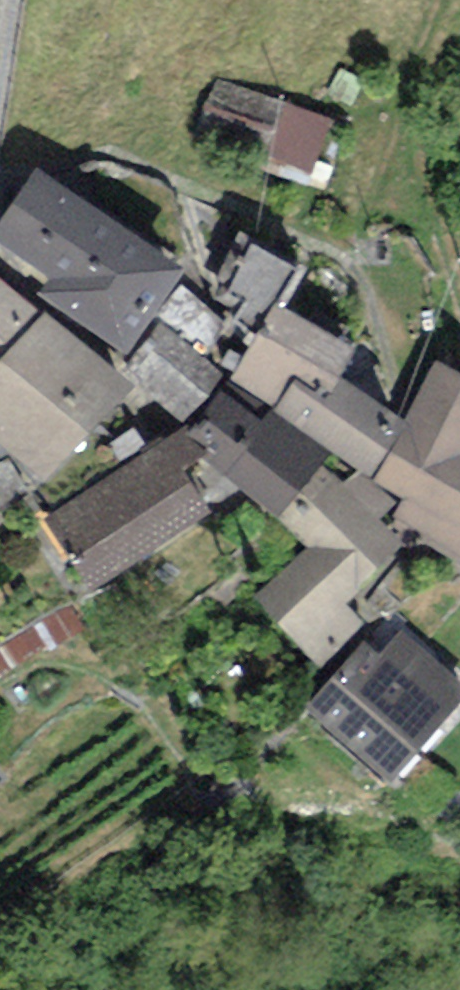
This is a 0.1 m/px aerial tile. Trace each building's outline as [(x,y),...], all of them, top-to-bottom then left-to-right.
[(214,74),(197,132),(312,167),(329,109),(214,74)] [(35,167),(0,218),(0,245),(48,278),(38,294),(125,354),(184,269),(35,167)] [(307,270),(237,232),(202,299),(183,285),(156,318),(161,324),(222,376),(228,380),(274,303),(283,308),(307,270)] [(41,313),(0,277),(0,360),(41,313)] [(283,308),(274,303),(228,380),(188,429),(184,435),(207,455),(277,518),(323,465),(331,451),(371,477),(402,419),(338,376),(355,350),(283,308)] [(44,310),(41,313),(0,360),(0,445),(46,485),(133,387),(44,310)] [(222,376),(161,324),(123,369),(183,421),(222,376)] [(435,360),(375,479),(405,499),(389,521),(459,563),(459,373),(435,360)] [(186,425),(44,518),(90,594),(213,514),(182,470),(207,455),(184,435),(188,429),(186,425)] [(0,464),(0,510),(27,494),(9,459),(0,464)] [(323,465),(277,518),(305,545),(249,603),(321,671),(367,623),(346,603),(404,542),(380,518),(394,503),(356,471),(343,485),(323,465)] [(0,649),(0,677),(84,626),(72,606),(0,649)] [(389,784),(459,705),(459,682),(401,630),(381,652),(366,639),(304,708),(389,784)]
